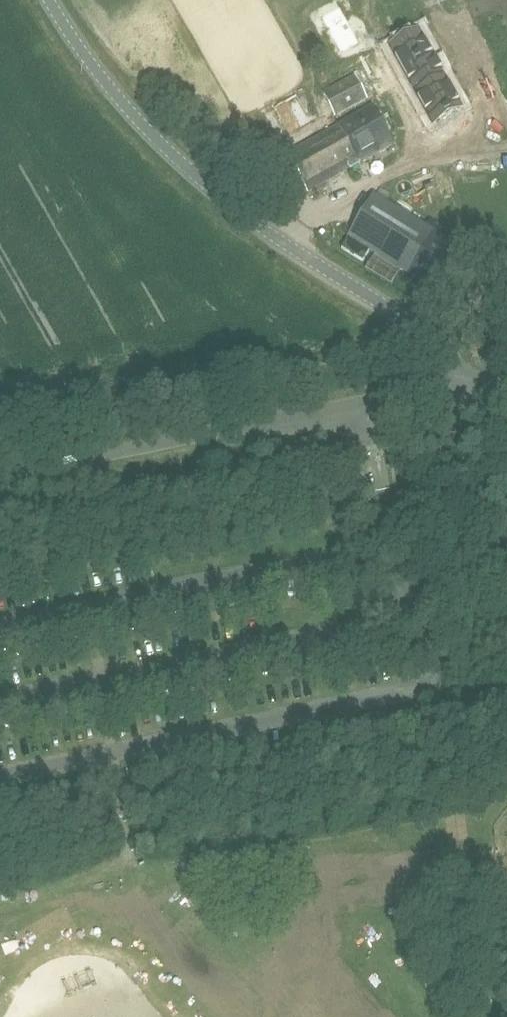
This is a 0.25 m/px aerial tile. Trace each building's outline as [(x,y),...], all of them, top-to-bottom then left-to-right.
[(358,43),(339,8),(322,18),(342,52),(358,43)] [(419,34),(391,50),(431,123),(443,117),(445,119),(449,116),(448,114),(458,109),(460,107),(440,71),(441,71),(437,62),(436,63),(419,34)] [(411,274),(436,233),(374,195),(349,236),(411,274)]
